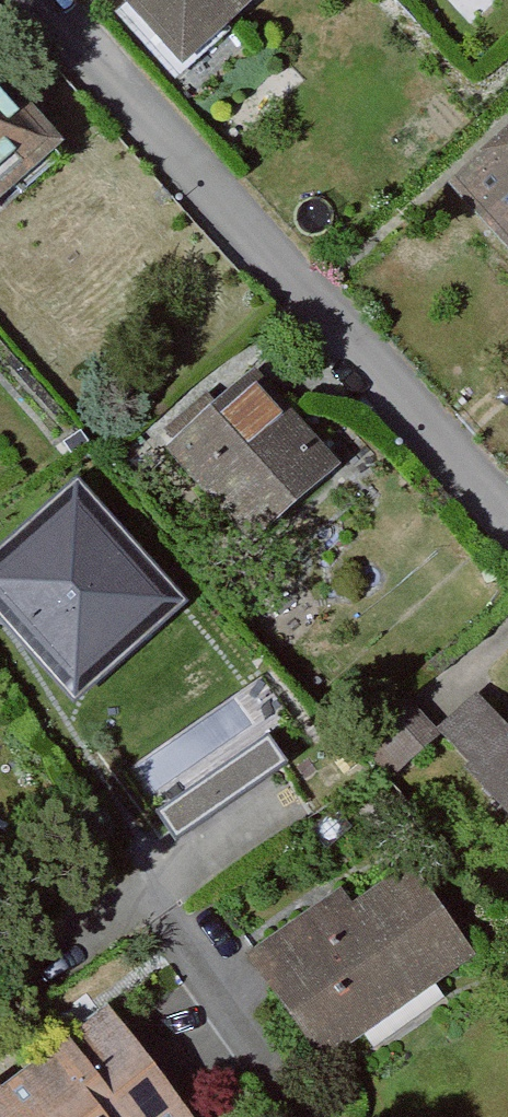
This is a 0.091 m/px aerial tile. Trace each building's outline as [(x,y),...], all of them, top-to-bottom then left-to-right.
[(185,69),(257,0),(118,0),(185,69)] [(0,89),(0,211),(61,160),(0,89)] [(444,180),(507,254),(507,126),(444,180)] [(365,496),(270,394),(180,476),(275,578),(365,496)] [(74,499),(0,565),(0,602),(57,665),(150,582),(74,499)] [(437,729),(507,811),(507,729),(478,694),(437,729)] [(356,741),(389,779),(441,734),(408,696),(356,741)] [(344,1084),(497,979),(430,883),(371,926),(353,900),(261,964),(277,988),(344,1084)] [(117,1035),(5,1116),(178,1116),(117,1035)]
